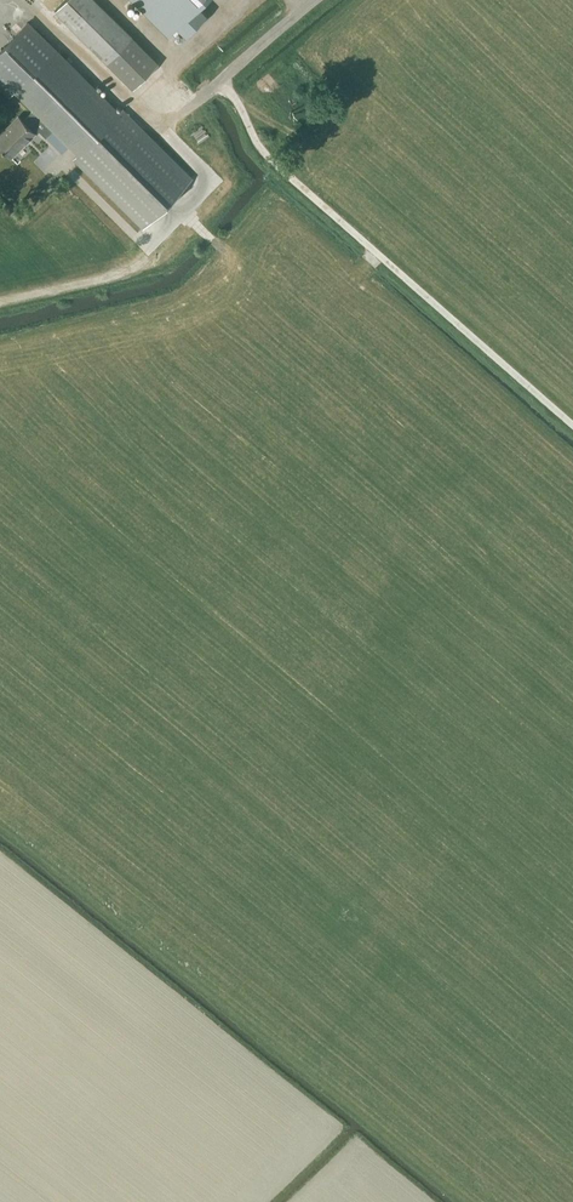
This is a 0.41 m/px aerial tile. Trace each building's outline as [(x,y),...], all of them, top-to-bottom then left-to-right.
[(159,63),(96,0),(65,0),(55,10),(133,89),(159,63)] [(170,33),(171,32),(175,36),(175,37),(175,38),(176,38),(176,39),(177,39),(178,40),(179,40),(180,40),(181,39),(182,38),(182,37),(182,36),(182,35),(182,34),(181,33),(183,32),(186,35),(206,15),(198,6),(203,0),(137,0),(170,33)] [(119,113),(27,21),(0,48),(0,89),(9,98),(15,91),(33,110),(23,120),(19,116),(0,134),(0,146),(11,156),(38,129),(46,137),(54,130),(78,154),(73,159),(143,228),(190,180),(142,132),(144,129),(123,108),(119,113)]
